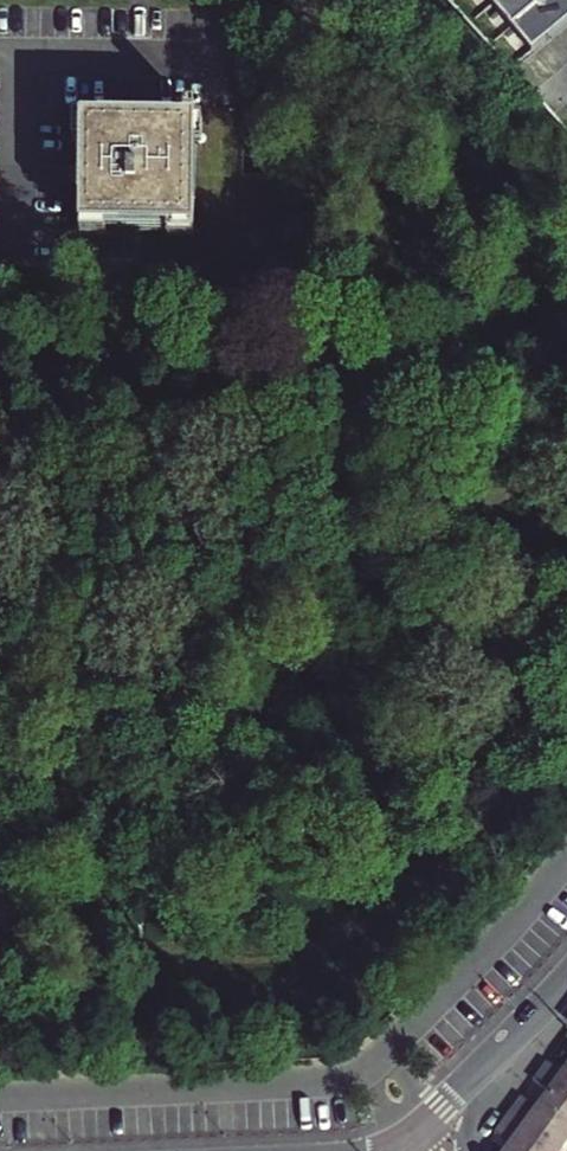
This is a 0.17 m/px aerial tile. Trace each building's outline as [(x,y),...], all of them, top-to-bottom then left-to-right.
[(526,53),(566,19),(566,3),(565,0),(482,0),(526,53)] [(84,235),(144,236),(197,237),(198,120),(186,119),(186,127),(84,126),(84,169),(84,175),(84,190),(84,194),(84,235)] [(535,1080),(551,1091),(566,1104),(566,1070),(564,1074),(548,1062),(535,1080)] [(551,1091),(536,1111),(521,1100),(508,1118),(552,1150),(563,1150),(566,1146),(566,1104),(551,1091)] [(494,1136),(509,1147),(506,1150),(552,1150),(508,1118),(494,1136)]
